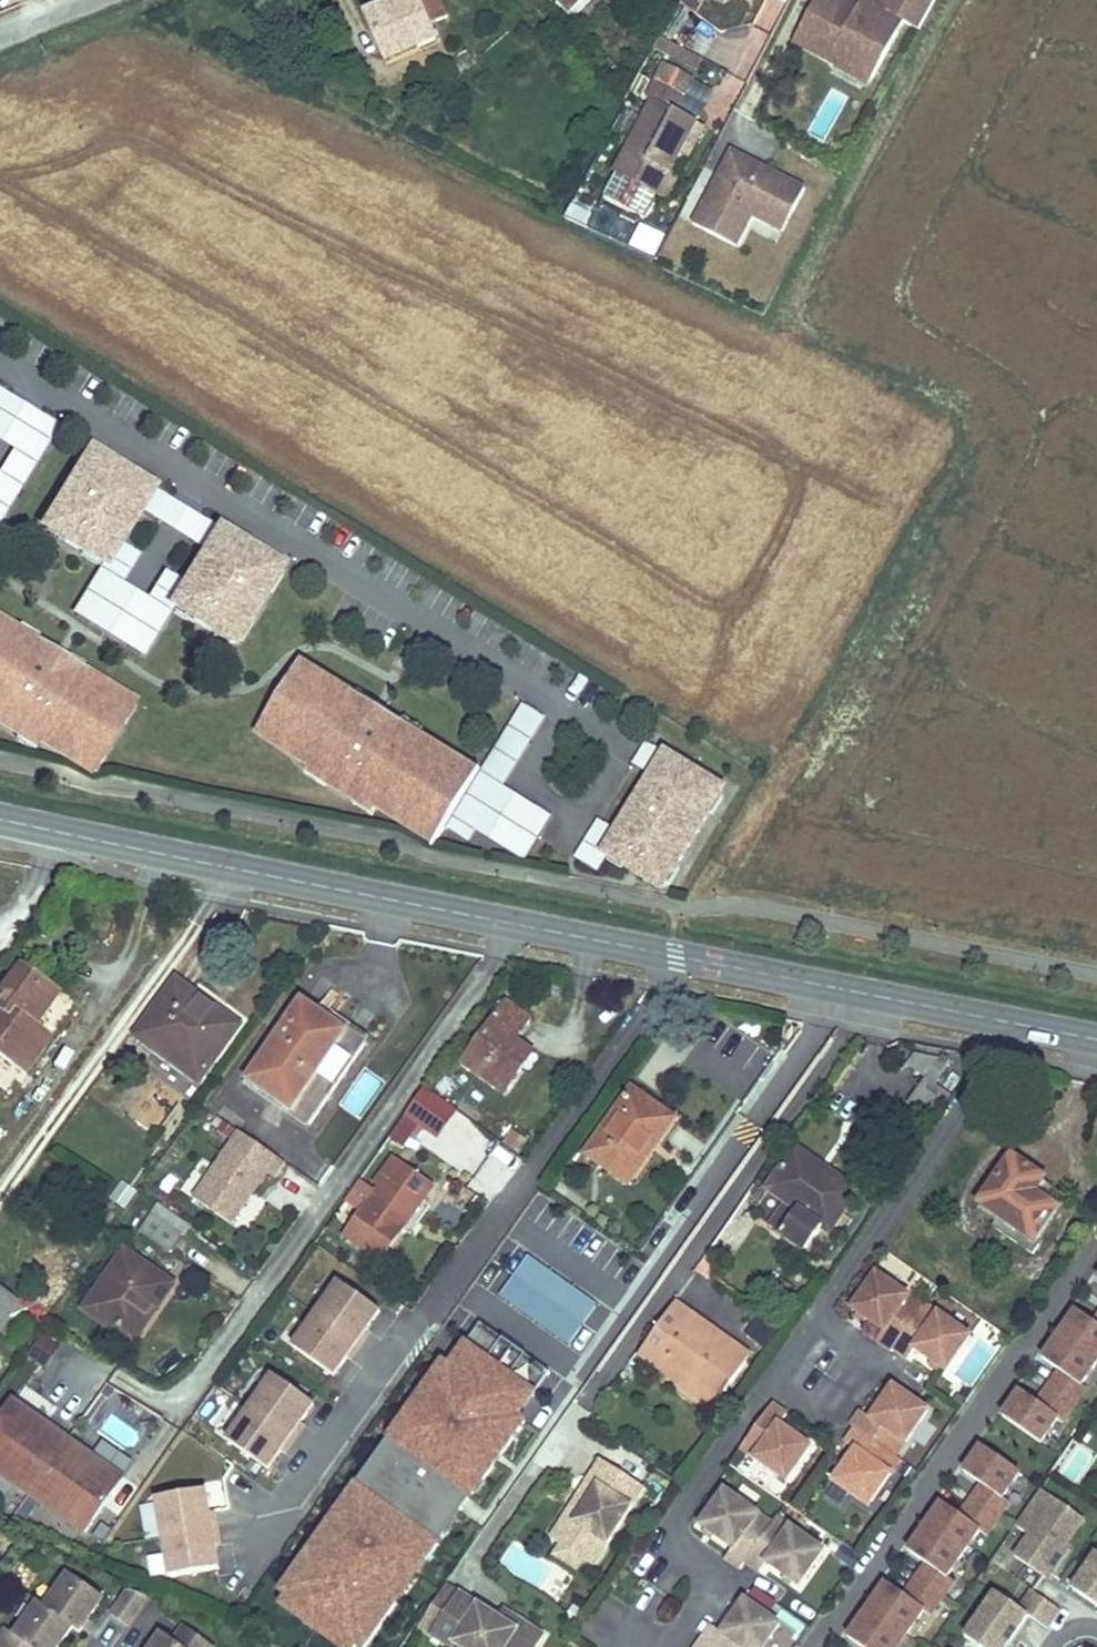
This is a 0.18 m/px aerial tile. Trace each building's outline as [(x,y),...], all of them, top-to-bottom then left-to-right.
[(416,0),(398,0),(400,3),(368,16),(386,57),(413,46),(416,52),(436,43),(429,29),(416,0)] [(442,0),(416,0),(429,29),(450,19),(442,0)] [(581,0),(562,0),(572,10),(581,0)] [(734,32),(751,14),(737,0),(703,0),(734,32)] [(861,0),(814,0),(792,50),(872,86),(901,22),(919,31),(933,0),(878,0),(875,7),(861,0)] [(700,69),(706,59),(663,38),(657,49),(699,70),(700,69)] [(389,64),(416,52),(413,46),(386,57),(386,58),(389,64)] [(478,65),(469,55),(460,62),(468,72),(478,65)] [(698,124),(676,113),(685,97),(693,80),(665,66),(656,82),(648,98),(653,101),(627,151),(617,170),(670,198),(681,178),(672,173),(682,154),(684,151),(698,124)] [(691,158),(707,128),(698,124),(684,151),(682,154),(691,158)] [(752,219),(783,234),(807,186),(729,148),(691,223),(738,247),(752,219)] [(591,229),(596,218),(573,208),(567,219),(591,229)] [(47,423),(0,394),(0,448),(5,451),(0,459),(0,501),(47,423)] [(121,478),(140,490),(143,485),(144,483),(89,450),(84,446),(80,453),(85,456),(103,467),(107,461),(110,463),(106,469),(118,476),(122,471),(125,472),(121,478)] [(73,475),(85,456),(80,453),(68,472),(73,475)] [(68,472),(50,503),(55,506),(43,525),(62,536),(58,542),(61,544),(65,538),(76,545),(73,551),(76,553),(79,547),(98,559),(110,539),(115,542),(134,512),(128,509),(140,490),(121,478),(125,472),(122,471),(118,476),(106,469),(110,463),(107,461),(103,467),(85,456),(73,475),(68,472)] [(140,490),(128,509),(134,512),(197,550),(202,554),(213,534),(216,530),(143,485),(140,490)] [(55,506),(50,503),(38,522),(43,525),(55,506)] [(94,565),(98,559),(79,547),(76,553),(73,551),(76,545),(65,538),(61,544),(58,542),(62,536),(43,525),(38,522),(34,528),(94,565)] [(216,530),(213,534),(232,546),(236,540),(239,542),(235,548),(247,555),(251,549),(254,551),(250,557),(269,568),(274,571),(278,564),(273,561),(217,528),(216,530)] [(238,617),(244,621),(262,590),(257,587),(269,568),(250,557),(254,551),(251,549),(247,555),(235,548),(239,542),(236,540),(232,546),(213,534),(202,554),(197,550),(178,581),(183,584),(172,603),(191,615),(187,621),(190,622),(193,616),(205,624),(202,630),(205,631),(208,625),(227,637),(238,617)] [(138,659),(168,610),(172,603),(183,584),(178,581),(166,573),(149,601),(110,578),(127,550),(115,542),(110,539),(98,559),(94,565),(64,614),(138,659)] [(274,571),(269,568),(257,587),(262,590),(274,571)] [(191,615),(172,603),(168,610),(228,646),(232,640),(227,637),(208,625),(205,631),(202,630),(205,624),(193,616),(190,622),(187,621),(191,615)] [(232,640),(244,621),(238,617),(227,637),(232,640)] [(26,646),(29,641),(0,623),(0,629),(26,646)] [(116,700),(76,676),(43,656),(45,651),(29,641),(26,646),(0,629),(0,726),(14,735),(16,730),(74,765),(82,752),(94,760),(119,719),(108,713),(116,700)] [(45,651),(43,656),(76,676),(79,671),(45,651)] [(298,687),(306,674),(295,667),(287,680),(298,687)] [(306,674),(298,687),(287,680),(263,721),(274,727),(265,740),(305,765),(323,776),(321,780),(351,799),(354,794),(413,830),(420,820),(438,831),(439,829),(445,819),(464,787),(448,777),(455,765),(395,728),(398,724),(382,714),(379,718),(366,710),(346,698),(306,674)] [(346,698),(366,710),(369,706),(349,694),(346,698)] [(126,707),(116,700),(108,713),(119,719),(126,707)] [(464,787),(445,819),(439,829),(456,839),(464,827),(516,859),(535,826),(483,794),(533,713),(516,702),(474,770),(464,787)] [(366,710),(379,718),(382,714),(369,706),(366,710)] [(255,734),(265,740),(274,727),(263,721),(255,734)] [(464,787),(474,770),(398,724),(395,728),(455,765),(448,777),(464,787)] [(32,746),(35,741),(16,730),(14,735),(32,746)] [(649,745),(634,770),(645,776),(652,780),(662,762),(678,772),(681,766),(684,767),(681,773),(693,781),(696,775),(699,777),(696,783),(716,795),(720,788),(649,745)] [(86,773),(94,760),(82,752),(74,765),(86,773)] [(662,762),(652,780),(645,776),(613,830),(619,833),(608,851),(623,861),(620,866),(623,868),(626,862),(638,870),(635,876),(638,877),(641,872),(662,884),(673,866),(679,870),(711,816),(705,813),(716,795),(696,783),(699,777),(696,775),(693,781),(681,773),(684,767),(681,766),(678,772),(662,762)] [(321,780),(323,776),(305,765),(299,774),(318,785),(321,780)] [(427,848),(438,831),(420,820),(413,830),(354,794),(351,799),(350,801),(427,848)] [(705,813),(711,816),(722,799),(716,795),(705,813)] [(619,833),(613,830),(601,823),(577,863),(594,874),(604,858),(658,891),(662,884),(641,872),(638,877),(635,876),(638,870),(626,862),(623,868),(620,866),(623,861),(608,851),(619,833)] [(668,888),(679,870),(673,866),(662,884),(668,888)] [(27,1010),(36,1017),(52,995),(16,969),(0,991),(0,1010),(1,1011),(0,1013),(0,1056),(23,1071),(44,1040),(28,1029),(19,1022),(27,1010)] [(202,1082),(241,1028),(181,984),(141,1038),(202,1082)] [(312,1126),(366,1046),(303,1002),(248,1082),(312,1126)] [(532,1055),(514,1042),(528,1021),(506,1005),(464,1064),(504,1093),(532,1055)] [(36,1017),(27,1010),(19,1022),(28,1029),(36,1017)] [(941,1083),(947,1060),(929,1055),(923,1078),(941,1083)] [(458,1113),(424,1090),(406,1114),(440,1138),(458,1113)] [(628,1184),(673,1120),(633,1092),(588,1155),(628,1184)] [(473,1177),(496,1146),(463,1121),(440,1152),(473,1177)] [(509,1130),(503,1147),(522,1153),(527,1136),(509,1130)] [(239,1133),(194,1200),(231,1225),(266,1174),(273,1178),(284,1163),(239,1133)] [(819,1184),(827,1171),(828,1170),(797,1149),(791,1158),(815,1175),(812,1180),(819,1184)] [(842,1214),(858,1191),(828,1170),(827,1171),(819,1184),(812,1180),(815,1175),(791,1158),(770,1188),(789,1202),(773,1226),(773,1227),(807,1250),(810,1244),(822,1225),(830,1231),(842,1214)] [(1057,1209),(1035,1193),(1043,1181),(1012,1159),(980,1205),(1000,1219),(994,1227),(1034,1256),(1040,1247),(1034,1243),(1057,1209)] [(398,1225),(416,1199),(421,1203),(431,1190),(397,1167),(346,1238),(380,1262),(403,1229),(398,1225)] [(481,1189),(471,1183),(467,1189),(477,1196),(481,1189)] [(160,1205),(153,1216),(184,1236),(190,1226),(160,1205)] [(184,1236),(153,1216),(141,1232),(172,1253),(184,1236)] [(140,1321),(168,1280),(128,1253),(87,1312),(135,1345),(148,1326),(140,1321)] [(597,1304),(529,1256),(500,1297),(569,1345),(597,1304)] [(924,1307),(878,1275),(853,1309),(885,1331),(878,1341),(893,1352),(894,1350),(924,1307)] [(148,1326),(176,1286),(175,1286),(168,1280),(140,1321),(148,1326)] [(1095,1282),(1086,1299),(1096,1305),(1096,1283),(1095,1282)] [(316,1315),(360,1346),(370,1332),(367,1330),(380,1311),(339,1283),(316,1315)] [(0,1286),(0,1329),(1,1330),(22,1303),(0,1286)] [(722,1290),(716,1297),(740,1313),(745,1306),(722,1290)] [(13,1339),(34,1311),(22,1303),(1,1330),(13,1339)] [(924,1307),(894,1350),(909,1360),(916,1350),(947,1372),(972,1337),(926,1305),(924,1307)] [(751,1358),(677,1306),(642,1355),(662,1369),(669,1360),(700,1381),(699,1382),(693,1391),(691,1393),(715,1409),(751,1358)] [(1094,1323),(1077,1311),(1043,1359),(1060,1371),(1038,1403),(1021,1391),(1003,1417),(1041,1444),(1058,1419),(1063,1423),(1084,1392),(1080,1389),(1096,1364),(1096,1319),(1094,1323)] [(350,1360),(360,1346),(316,1315),(293,1348),(334,1377),(347,1358),(350,1360)] [(550,1373),(486,1327),(481,1324),(450,1367),(453,1369),(517,1415),(519,1416),(550,1373)] [(36,1336),(29,1360),(52,1367),(59,1343),(36,1336)] [(700,1381),(669,1360),(662,1369),(693,1391),(699,1382),(700,1381)] [(444,1363),(432,1379),(441,1385),(453,1369),(450,1367),(444,1363)] [(388,1597),(418,1554),(428,1560),(449,1530),(440,1523),(475,1474),(484,1480),(515,1437),(505,1431),(517,1415),(453,1369),(441,1385),(432,1379),(411,1409),(420,1416),(376,1478),(367,1471),(345,1502),(354,1509),(323,1552),(314,1545),(281,1593),(288,1598),(310,1613),(303,1622),(328,1640),(334,1631),(357,1646),(359,1646),(366,1646),(397,1603),(388,1597)] [(250,1409),(294,1440),(304,1425),(301,1423),(314,1405),(273,1376),(250,1409)] [(53,1416),(60,1407),(28,1385),(16,1402),(70,1441),(76,1433),(53,1416)] [(103,1395),(109,1399),(116,1389),(110,1385),(103,1395)] [(929,1411),(895,1387),(873,1418),(863,1411),(852,1426),(857,1429),(897,1457),(929,1411)] [(51,1509),(42,1522),(50,1527),(59,1515),(98,1461),(70,1441),(16,1402),(0,1424),(0,1473),(31,1496),(19,1514),(28,1521),(41,1503),(51,1509)] [(774,1405),(742,1450),(788,1482),(813,1447),(781,1425),(788,1415),(774,1405)] [(284,1454),(294,1440),(250,1409),(227,1441),(268,1470),(281,1451),(284,1454)] [(411,1409),(367,1471),(376,1478),(420,1416),(411,1409)] [(519,1416),(517,1415),(505,1431),(515,1437),(526,1421),(519,1416)] [(869,1507),(901,1460),(897,1457),(857,1429),(846,1444),(856,1451),(834,1482),(869,1507)] [(982,1447),(964,1472),(982,1484),(961,1516),(943,1504),(909,1551),(925,1562),(902,1594),(885,1582),(846,1637),(862,1646),(896,1646),(923,1609),(931,1614),(954,1582),(946,1577),(979,1529),(987,1534),(1009,1502),(1004,1499),(1020,1474),(982,1447)] [(646,1487),(602,1459),(590,1479),(599,1485),(575,1522),(566,1517),(552,1538),(562,1545),(587,1560),(597,1566),(646,1487)] [(86,1535),(125,1479),(98,1461),(59,1515),(86,1535)] [(969,1498),(976,1480),(958,1473),(951,1491),(969,1498)] [(449,1530),(484,1480),(475,1474),(440,1523),(449,1530)] [(599,1485),(590,1479),(566,1517),(575,1522),(599,1485)] [(1084,1519),(1040,1488),(1015,1525),(1029,1534),(1014,1556),(1029,1566),(1043,1576),(1084,1519)] [(163,1539),(216,1530),(213,1513),(210,1513),(206,1491),(157,1500),(163,1539)] [(774,1526),(726,1492),(702,1527),(734,1550),(727,1560),(742,1570),(747,1564),(774,1526)] [(345,1502),(314,1545),(323,1552),(354,1509),(345,1502)] [(826,1552),(778,1519),(774,1526),(747,1564),(761,1574),(768,1563),(801,1586),(826,1552)] [(219,1547),(216,1530),(163,1539),(170,1578),(219,1570),(215,1547),(219,1547)] [(562,1545),(555,1556),(579,1572),(587,1560),(562,1545)] [(1072,1589),(1096,1605),(1096,1552),(1072,1589)] [(397,1603),(428,1560),(418,1554),(388,1597),(397,1603)] [(1043,1576),(1029,1566),(1018,1581),(1033,1591),(1043,1576)] [(69,1571),(45,1605),(38,1600),(14,1633),(7,1627),(0,1637),(0,1646),(58,1646),(73,1627),(79,1632),(104,1597),(69,1571)] [(462,1595),(447,1586),(418,1627),(435,1637),(462,1595)] [(130,1590),(112,1614),(127,1626),(148,1597),(130,1590)] [(1061,1611),(1033,1591),(1020,1609),(1048,1629),(1061,1611)] [(966,1638),(979,1646),(1007,1646),(1009,1645),(1008,1636),(1013,1628),(1018,1632),(1029,1616),(1020,1609),(997,1594),(966,1638)] [(435,1637),(451,1646),(457,1646),(458,1645),(462,1646),(539,1646),(546,1636),(523,1622),(518,1631),(501,1620),(462,1595),(435,1637)] [(310,1613),(288,1598),(281,1607),(303,1622),(310,1613)] [(703,1642),(711,1646),(766,1646),(781,1625),(746,1602),(724,1634),(713,1627),(703,1642)] [(506,1611),(501,1620),(518,1631),(523,1622),(506,1611)] [(186,1627),(175,1642),(163,1633),(153,1646),(214,1646),(186,1627)] [(1009,1645),(1018,1632),(1013,1628),(1008,1636),(1009,1645)] [(357,1646),(334,1631),(328,1640),(339,1646),(356,1646),(357,1646)]
